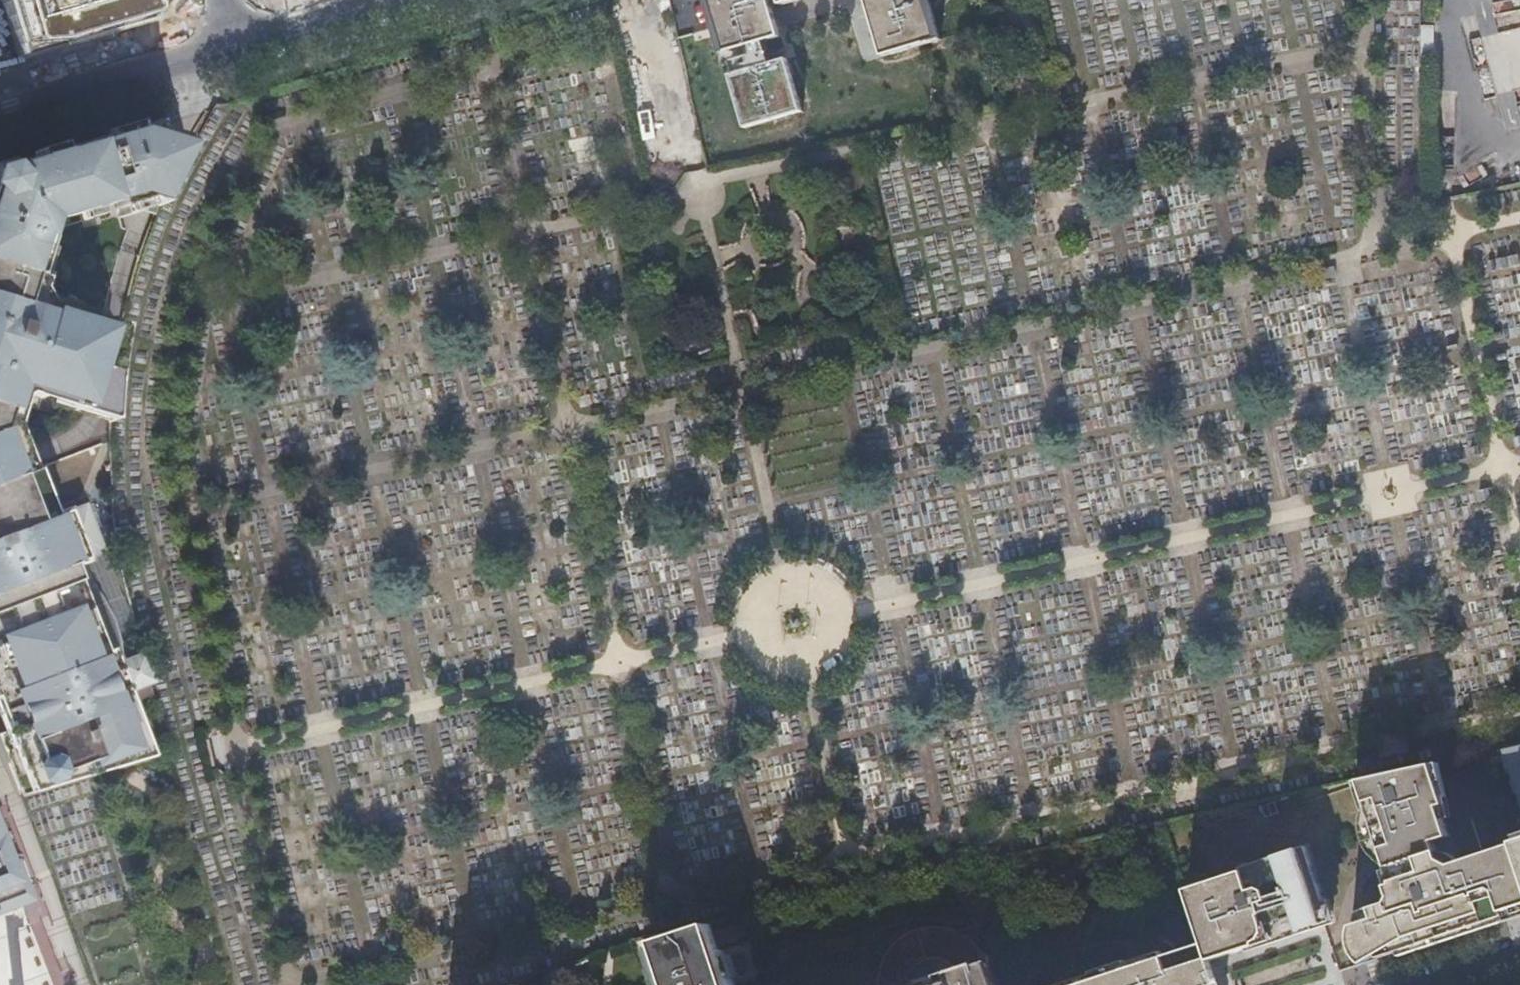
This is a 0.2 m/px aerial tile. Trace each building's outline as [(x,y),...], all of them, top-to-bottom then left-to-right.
[(19,61),(158,22),(161,8),(151,0),(0,0),(0,2),(19,61)] [(724,54),(781,37),(770,0),(708,0),(724,54)] [(884,56),(941,39),(930,0),(867,0),(884,56)] [(1490,60),(1491,87),(1519,87),(1519,59),(1490,60)] [(156,137),(139,131),(0,171),(0,451),(6,448),(17,444),(15,439),(25,407),(36,410),(42,390),(97,406),(110,410),(112,379),(117,341),(108,338),(36,316),(23,293),(29,277),(34,279),(51,223),(107,206),(105,200),(111,198),(114,211),(142,202),(149,204),(158,207),(175,171),(189,147),(177,143),(156,137)] [(16,477),(11,462),(6,448),(0,451),(0,483),(16,477)] [(31,793),(128,764),(104,702),(151,684),(142,653),(122,661),(120,656),(118,640),(114,627),(109,615),(103,604),(87,559),(103,552),(85,505),(55,516),(37,469),(16,477),(0,483),(0,694),(13,729),(4,733),(15,760),(8,763),(11,769),(20,766),(31,793)] [(1503,749),(1519,801),(1519,745),(1503,749)] [(1433,764),(1355,782),(1374,840),(1378,839),(1397,894),(1392,896),(1388,902),(1359,912),(1363,922),(1353,925),(1350,934),(1351,944),(1353,950),(1355,955),(1375,948),(1378,958),(1443,937),(1494,920),(1505,916),(1504,912),(1519,906),(1519,867),(1512,844),(1452,865),(1440,859),(1434,841),(1449,836),(1440,807),(1446,804),(1433,764)] [(1512,844),(1519,867),(1519,828),(1508,832),(1512,844)] [(14,872),(0,837),(0,878),(14,872)] [(1243,871),(1186,889),(1205,944),(1210,961),(1270,941),(1332,920),(1308,846),(1242,867),(1243,871)] [(13,884),(17,882),(14,872),(0,878),(0,984),(52,984),(13,884)] [(748,915),(682,929),(683,933),(656,941),(665,969),(659,971),(663,984),(771,984),(748,915)] [(988,957),(987,958),(980,947),(973,939),(965,933),(956,929),(947,926),(937,924),(927,925),(917,927),(907,931),(901,935),(892,944),(886,952),(881,961),(878,970),(877,980),(877,984),(997,984),(988,957)] [(1210,961),(1205,944),(1165,957),(1163,951),(1058,984),(1218,984),(1210,961)]
